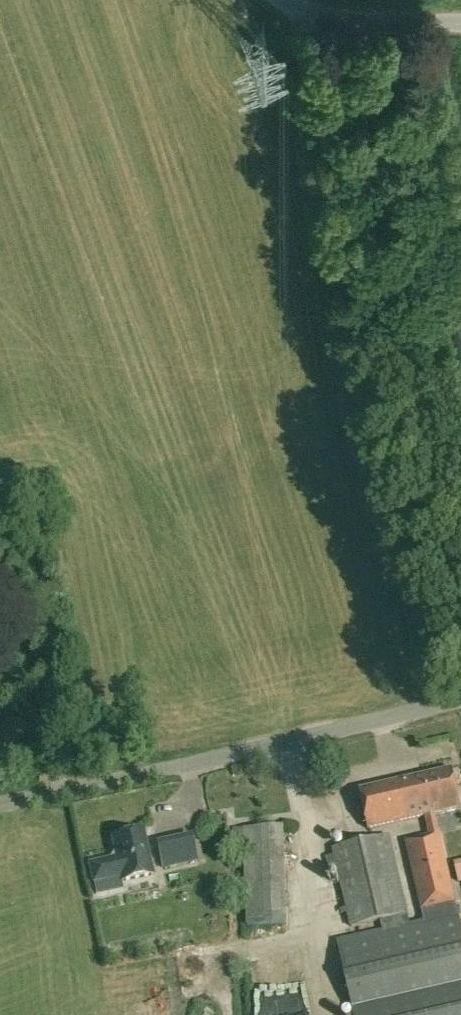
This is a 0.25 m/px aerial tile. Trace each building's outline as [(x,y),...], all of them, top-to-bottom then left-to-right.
[(453,770),(360,792),(369,831),(425,818),(429,836),(405,842),(424,921),(411,924),(390,837),(332,850),(350,929),(380,921),(383,931),(337,942),(354,1014),(460,1014),(460,926),(435,815),(460,809),(460,806),(453,770)] [(247,927),(288,925),(284,828),(244,829),(247,927)] [(153,876),(143,832),(112,839),(116,854),(112,860),(89,865),(94,884),(121,878),(122,883),(153,876)] [(201,860),(196,838),(161,846),(166,868),(201,860)] [(330,868),(336,867),(334,857),(328,858),(330,868)] [(47,952),(57,944),(49,934),(39,941),(47,952)]
